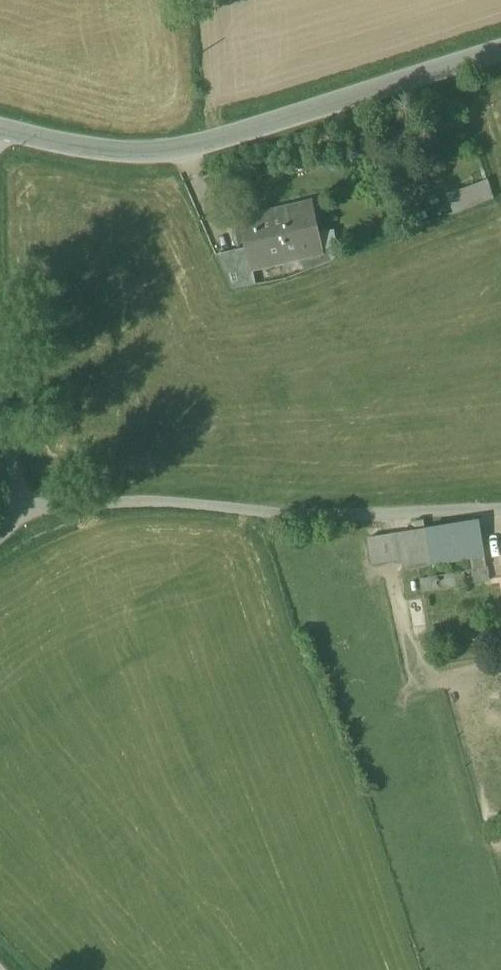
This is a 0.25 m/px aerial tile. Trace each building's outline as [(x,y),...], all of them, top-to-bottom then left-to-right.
[(475,184),(448,195),(452,203),(461,199),(463,203),(480,196),(475,184)] [(312,203),(242,220),(248,249),(252,265),(253,265),(287,257),(287,260),(320,253),(312,203)] [(248,249),(218,256),(232,289),(257,285),(253,265),(252,265),(248,249)] [(480,519),(370,532),(374,566),(484,553),(480,519)] [(487,562),(421,575),(424,588),(489,575),(487,562)]
